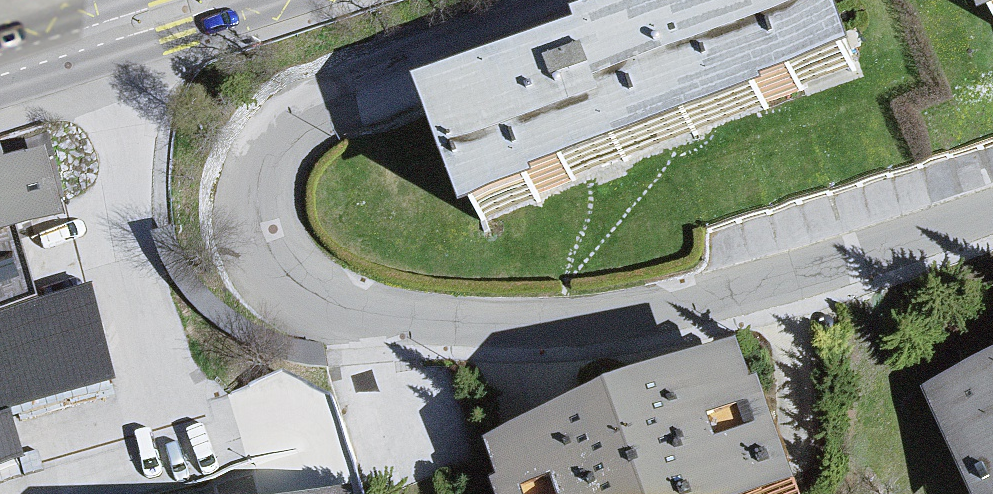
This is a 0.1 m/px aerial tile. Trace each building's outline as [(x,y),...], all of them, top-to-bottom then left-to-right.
[(892,88),(858,0),(743,0),(446,130),(495,253),(892,88)] [(121,396),(90,291),(48,143),(0,157),(0,431),(121,396)] [(493,478),(499,493),(796,493),(753,381),(493,478)] [(934,415),(965,493),(992,493),(992,387),(934,415)]
